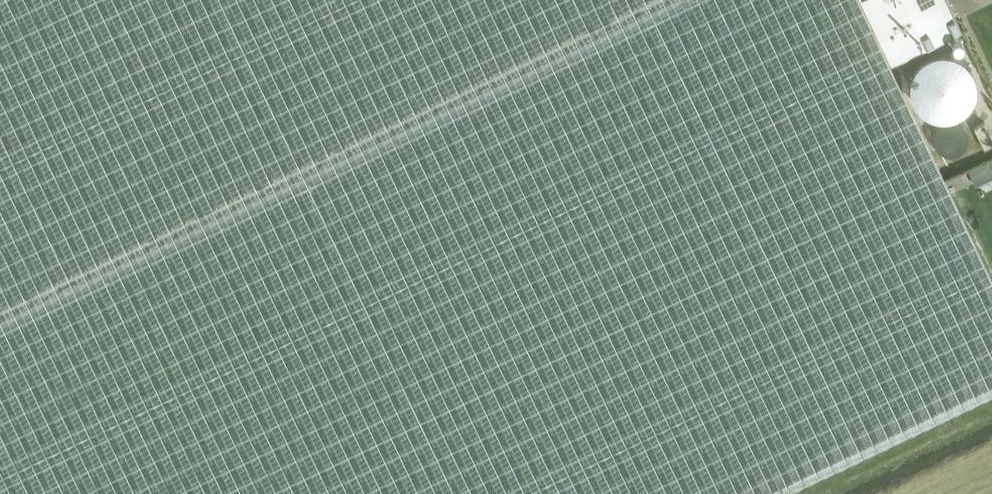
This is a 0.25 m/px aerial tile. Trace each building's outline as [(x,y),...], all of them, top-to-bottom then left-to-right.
[(991,390),(991,280),(889,63),(961,28),(948,0),(0,0),(0,493),(774,493),(991,390)] [(973,127),(984,149),(991,145),(991,139),(984,122),(973,127)]
